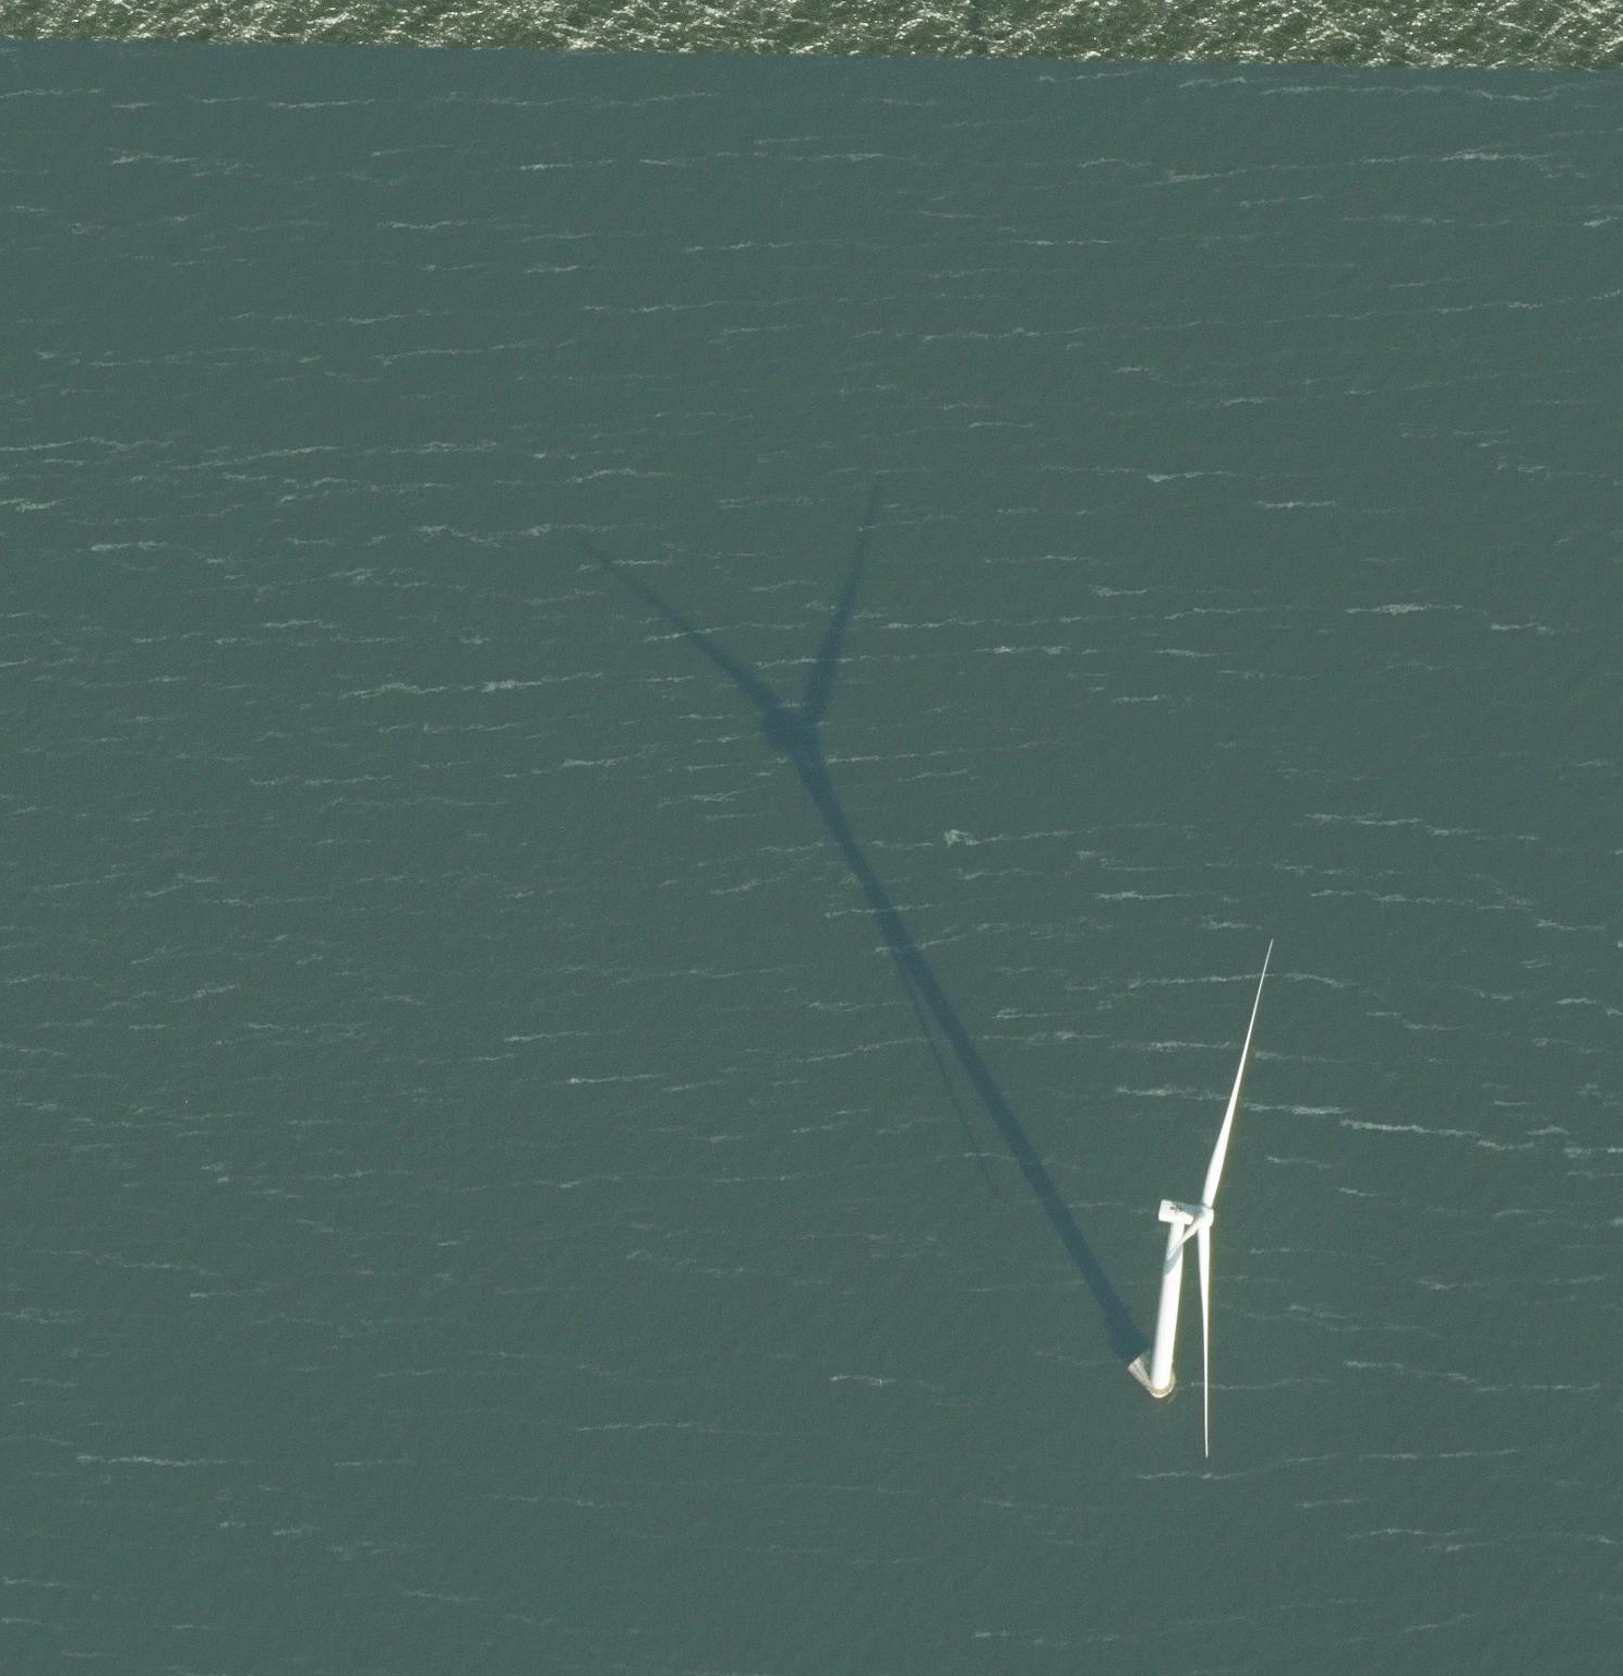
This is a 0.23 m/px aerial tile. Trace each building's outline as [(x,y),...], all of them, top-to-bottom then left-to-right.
[(1148,1384),(1147,1387),(1147,1390),(1148,1392),(1150,1393),(1151,1395),(1154,1396),(1157,1396),(1159,1395),(1161,1393),(1162,1392),(1163,1389),(1163,1387),(1162,1384),(1161,1382),(1158,1381),(1156,1380),(1153,1380),(1151,1381),(1150,1382),(1148,1384)]
